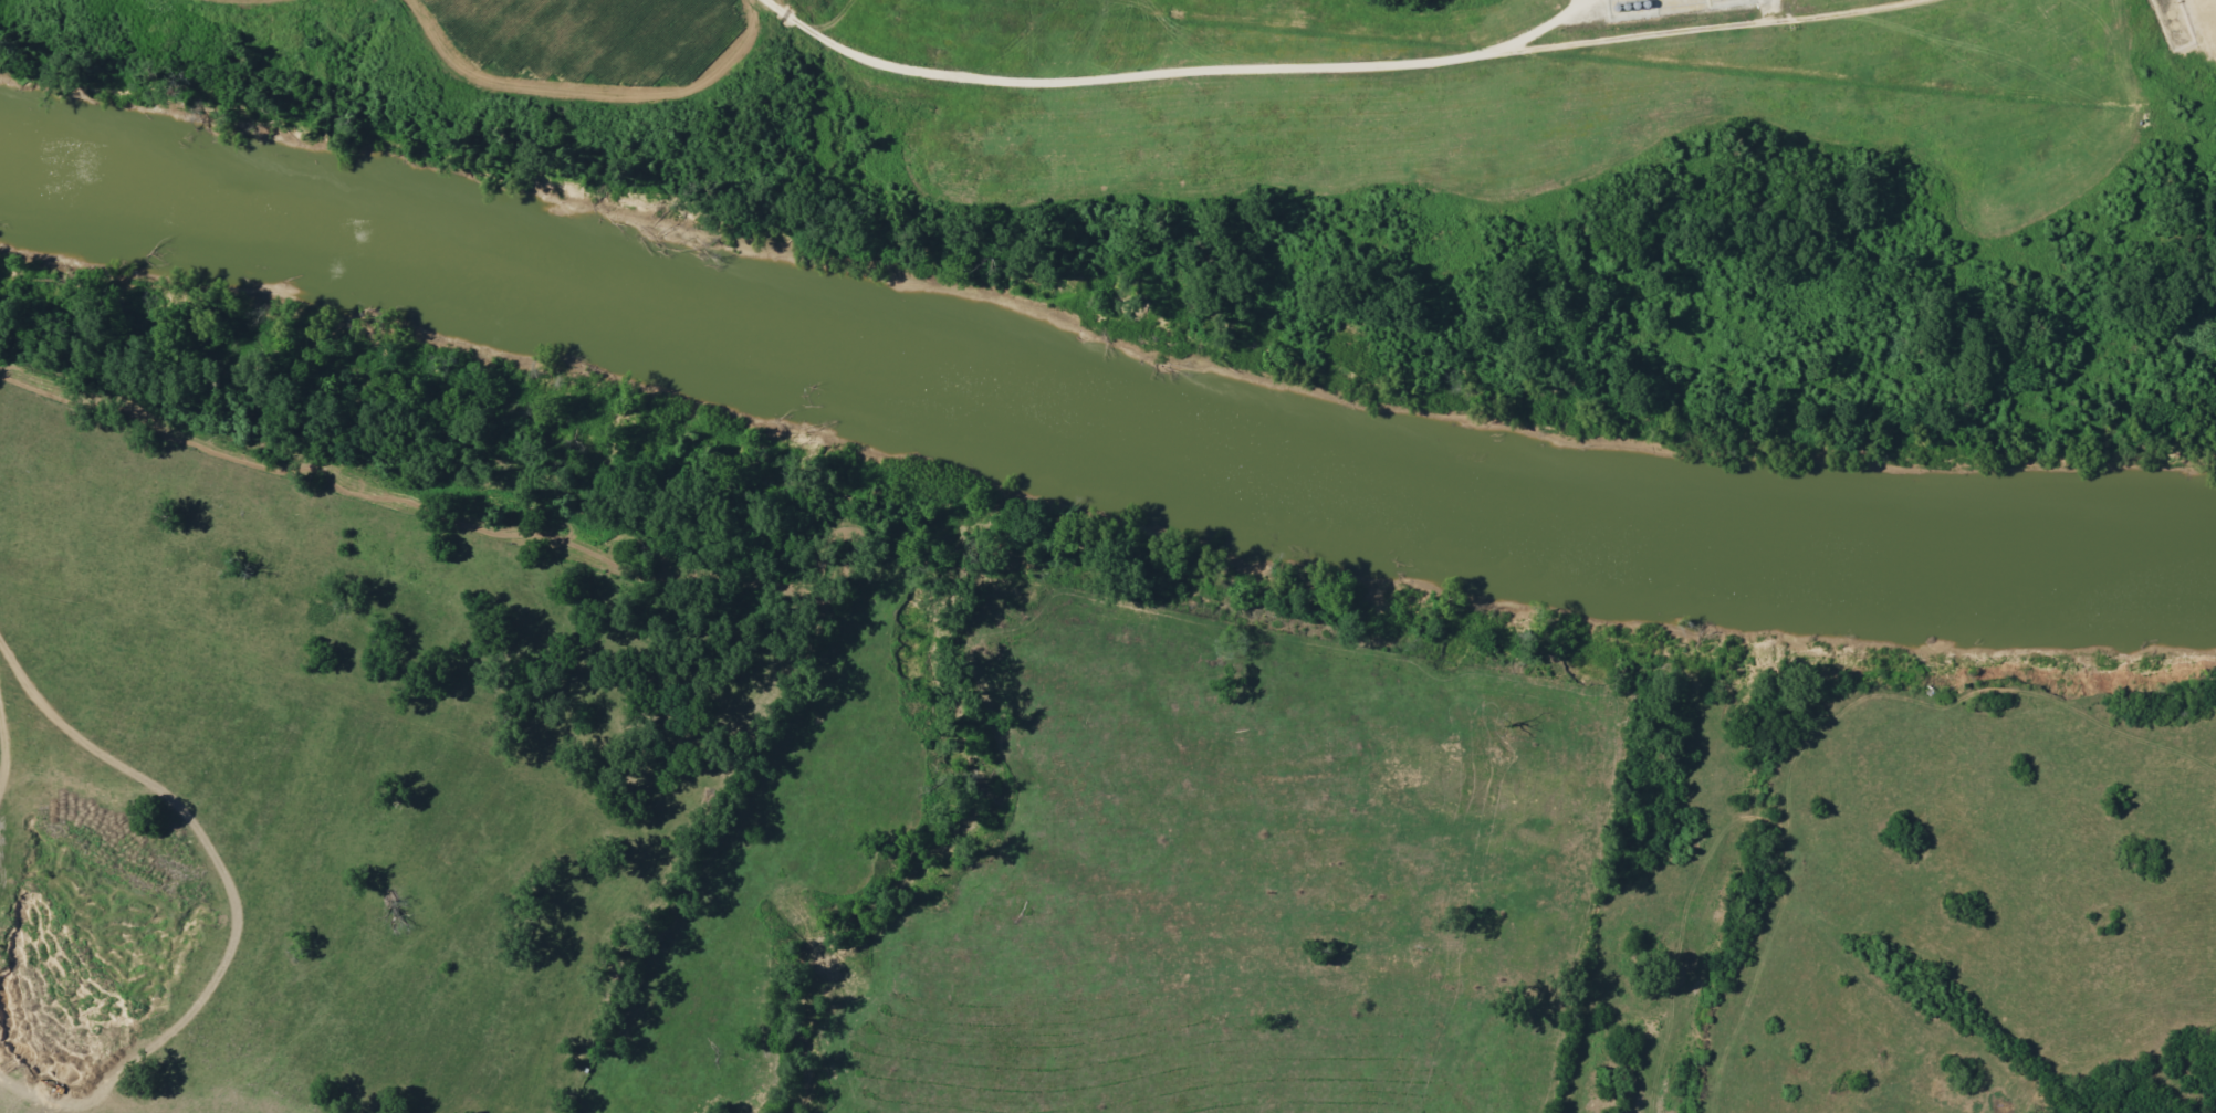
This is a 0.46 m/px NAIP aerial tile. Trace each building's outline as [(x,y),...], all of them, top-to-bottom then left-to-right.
[(2176,25),(2176,27),(2175,28),(2174,28),(2173,28),(2172,28),(2171,28),(2170,28),(2170,27),(2168,27),(2168,25),(2168,24),(2168,23),(2168,22),(2168,21),(2170,20),(2171,20),(2171,19),(2172,19),(2173,19),(2174,19),(2175,20),(2176,20),(2176,21),(2176,22),(2177,23),(2177,24),(2176,25)] [(2181,35),(2180,35),(2180,36),(2178,36),(2177,36),(2176,36),(2175,36),(2174,36),(2174,35),(2173,35),(2173,34),(2172,33),(2172,32),(2173,31),(2173,30),(2174,29),(2175,29),(2175,28),(2176,28),(2177,28),(2178,28),(2178,29),(2180,29),(2181,30),(2181,31),(2182,32),(2181,33),(2181,34),(2181,35)]
